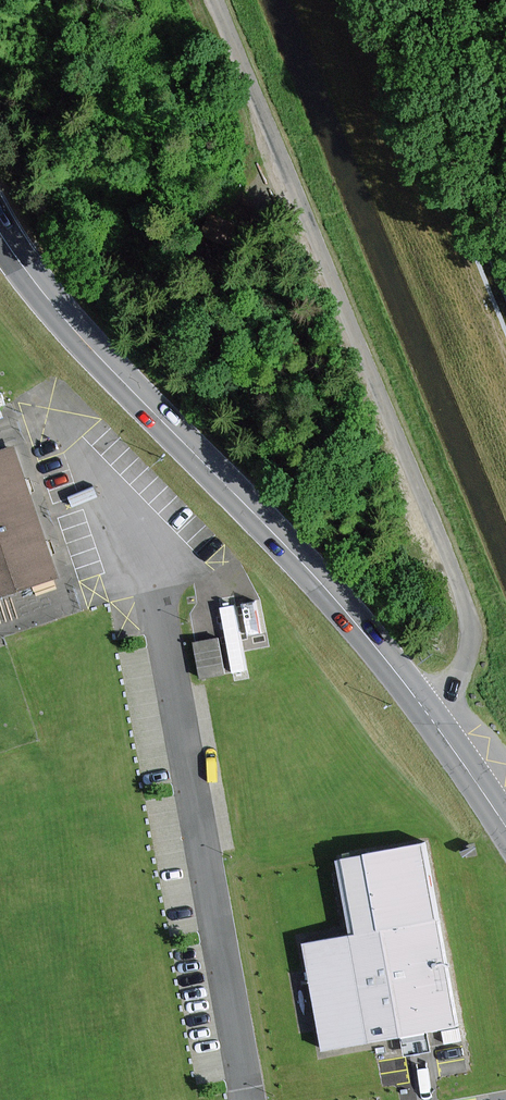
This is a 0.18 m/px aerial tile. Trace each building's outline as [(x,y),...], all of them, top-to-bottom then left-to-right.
[(53,577),(12,449),(0,453),(0,594),(53,577)] [(220,637),(196,641),(202,678),(226,674),(220,637)] [(309,944),(327,1044),(456,1021),(425,845),(347,859),(360,935),(309,944)]
